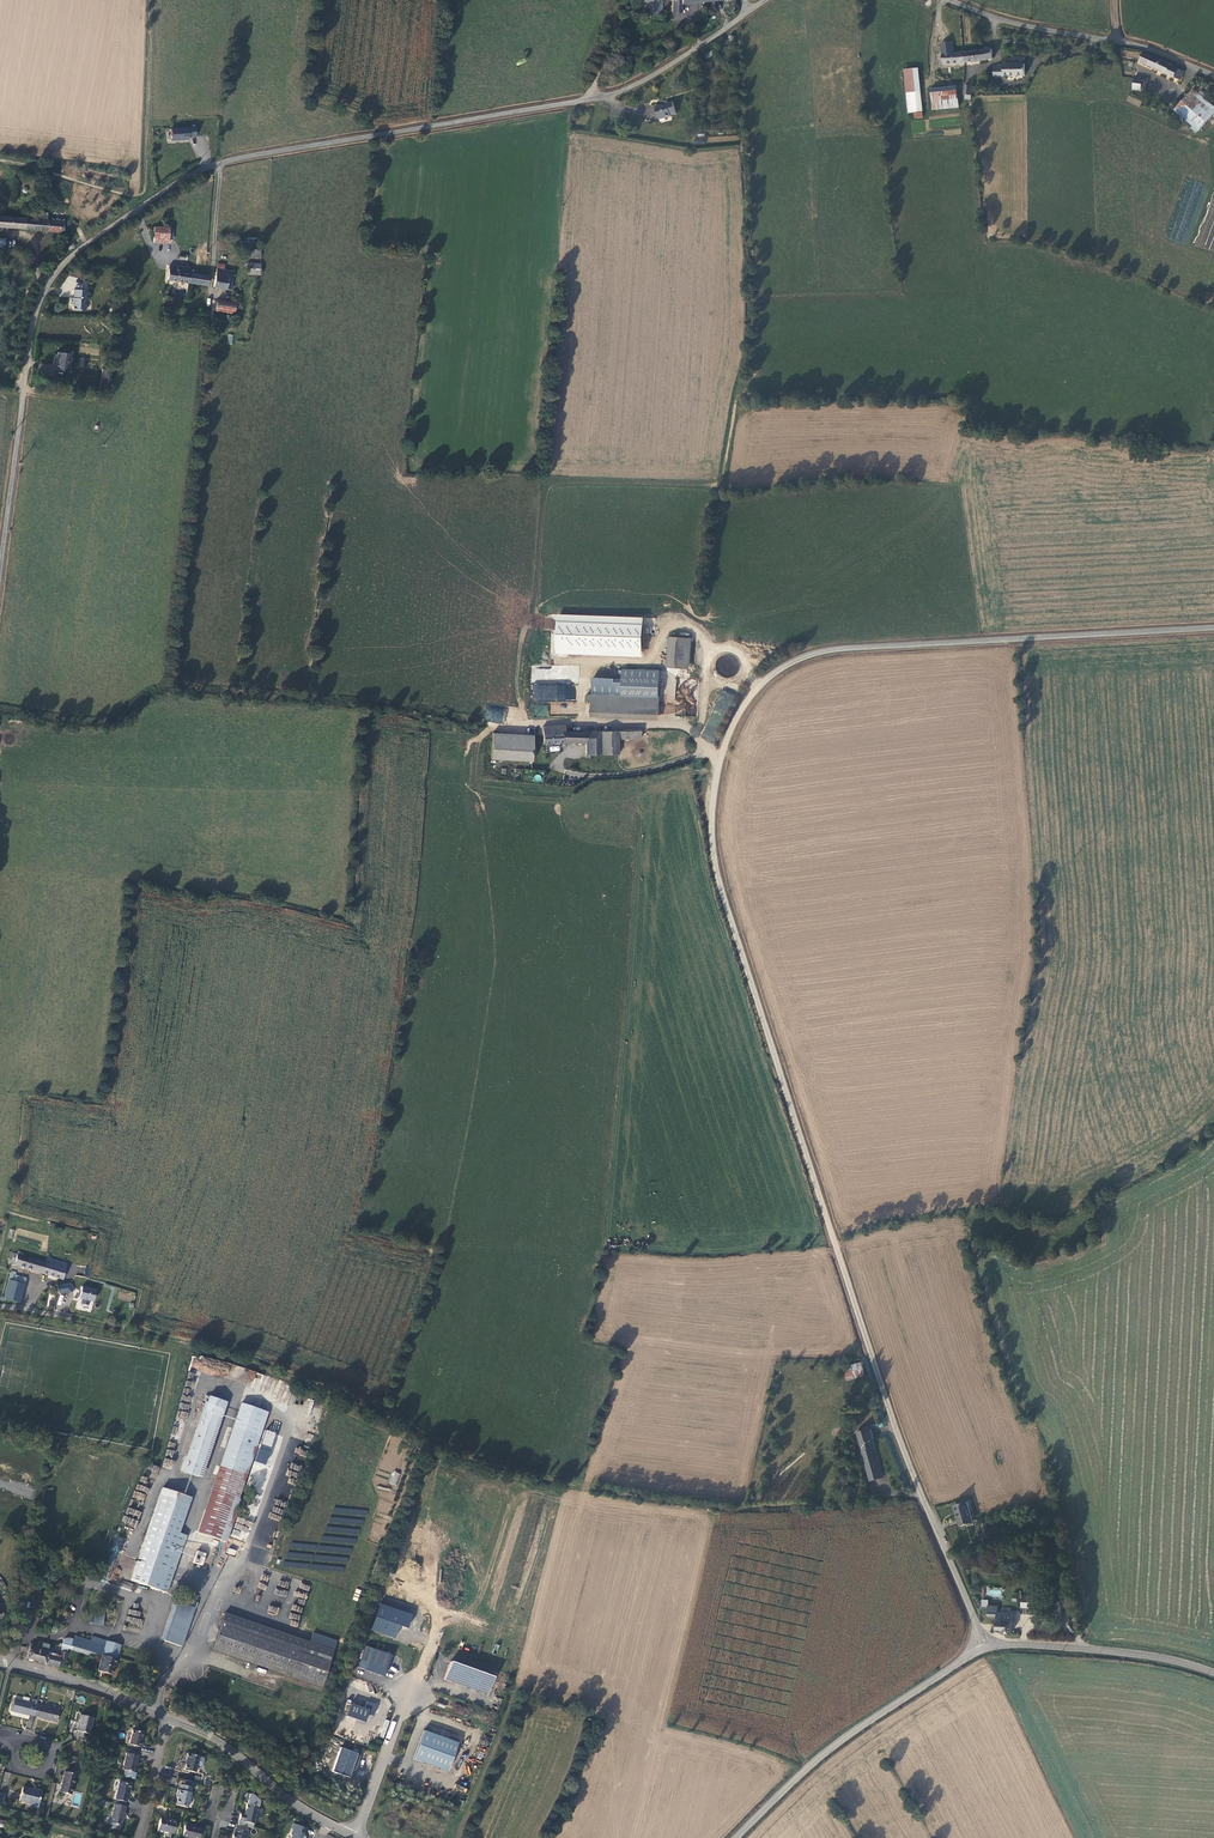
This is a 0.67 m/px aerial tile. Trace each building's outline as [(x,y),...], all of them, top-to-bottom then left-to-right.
[(661,17),(661,0),(641,0),(640,16),(661,17)] [(698,1),(698,0),(668,0),(669,13),(678,12),(677,3),(698,1)] [(942,44),(943,55),(954,54),(954,43),(942,44)] [(981,62),(994,58),(990,49),(978,52),(954,54),(943,55),(944,65),(981,62)] [(1168,66),(1169,64),(1144,54),(1140,63),(1180,79),(1183,72),(1168,66)] [(1003,67),(995,66),(994,66),(993,75),(1002,76),(1002,74),(1024,77),(1025,67),(1024,67),(1025,59),(1020,59),(1020,60),(1011,59),(1006,63),(1006,65),(1004,64),(1003,67)] [(906,70),(908,113),(923,112),(921,69),(906,70)] [(1132,91),(1138,91),(1142,92),(1144,84),(1145,80),(1133,78),(1132,91)] [(967,94),(966,100),(971,99),(974,86),(967,85),(965,93),(967,94)] [(1178,105),(1180,107),(1187,98),(1198,107),(1191,116),(1204,127),(1213,115),(1213,103),(1194,87),(1178,105)] [(960,109),(958,88),(942,89),(942,90),(943,103),(945,102),(945,110),(960,109)] [(945,110),(945,102),(943,103),(942,90),(934,91),(934,112),(945,110)] [(875,96),(865,96),(866,105),(875,105),(875,96)] [(1139,107),(1142,101),(1128,96),(1126,101),(1139,107)] [(1187,98),(1180,107),(1191,116),(1198,107),(1187,98)] [(670,103),(663,105),(667,118),(674,117),(673,115),(685,112),(681,100),(675,101),(675,103),(671,104),(670,103)] [(199,121),(176,126),(178,138),(195,134),(194,132),(201,131),(199,121)] [(65,220),(43,218),(43,214),(30,213),(30,217),(0,215),(0,228),(69,232),(70,227),(64,227),(65,220)] [(170,244),(171,233),(157,232),(156,243),(170,244)] [(7,251),(9,242),(9,240),(0,239),(0,250),(7,251)] [(17,243),(9,242),(7,251),(16,252),(17,243)] [(193,260),(194,261),(202,262),(203,254),(194,253),(193,260)] [(249,260),(249,272),(262,271),(262,259),(249,260)] [(171,282),(181,283),(182,274),(179,273),(179,268),(173,267),(172,274),(171,282)] [(193,269),(179,268),(179,273),(182,274),(181,283),(191,284),(193,274),(193,269)] [(226,270),(220,269),(218,287),(235,288),(236,270),(226,270)] [(191,284),(211,286),(212,276),(193,274),(191,284)] [(93,291),(82,290),(81,298),(78,298),(78,304),(81,304),(80,311),(91,312),(92,310),(93,307),(92,306),(93,291)] [(221,300),(221,308),(221,311),(240,312),(241,302),(221,300)] [(40,371),(71,374),(73,353),(55,352),(54,364),(40,363),(40,371)] [(76,352),(73,370),(87,372),(89,354),(76,352)] [(113,387),(115,369),(107,368),(106,382),(105,386),(113,387)] [(554,654),(641,657),(642,617),(551,614),(551,620),(555,620),(554,654)] [(675,643),(673,673),(692,675),(694,645),(675,643)] [(734,662),(721,661),(720,675),(733,676),(734,662)] [(532,683),(532,700),(575,701),(575,684),(532,683)] [(722,690),(701,736),(713,742),(734,695),(722,690)] [(612,719),(612,702),(592,701),(591,707),(597,707),(596,723),(612,724),(612,719)] [(665,704),(612,702),(612,719),(664,721),(665,704)] [(485,704),(484,721),(505,723),(506,706),(485,704)] [(547,732),(548,740),(548,749),(567,748),(590,749),(590,738),(569,737),(569,731),(547,732)] [(623,745),(623,737),(590,738),(590,749),(591,749),(591,761),(623,760),(623,745)] [(623,745),(645,744),(645,737),(623,737),(623,745)] [(538,745),(497,743),(496,765),(537,767),(538,745)] [(10,1263),(40,1274),(44,1263),(13,1254),(10,1263)] [(48,1265),(44,1263),(40,1274),(62,1281),(68,1265),(50,1259),(48,1265)] [(26,1279),(10,1274),(2,1298),(18,1304),(26,1279)] [(71,1284),(67,1285),(57,1287),(59,1296),(73,1292),(71,1284)] [(96,1291),(81,1288),(79,1300),(94,1303),(96,1291)] [(194,1356),(191,1370),(228,1377),(231,1363),(194,1356)] [(872,1366),(862,1369),(865,1377),(867,1376),(868,1379),(876,1377),(872,1366)] [(252,1389),(255,1390),(257,1382),(261,1383),(263,1374),(256,1373),(252,1389)] [(222,1417),(227,1402),(210,1395),(204,1410),(218,1415),(222,1417)] [(225,1543),(239,1501),(238,1500),(267,1414),(241,1405),(197,1533),(225,1543)] [(197,1475),(218,1415),(204,1410),(183,1470),(197,1475)] [(892,1481),(882,1442),(884,1441),(882,1432),(868,1436),(873,1454),(871,1455),(879,1484),(892,1481)] [(308,1451),(296,1447),(294,1453),(306,1457),(308,1451)] [(165,1455),(172,1457),(174,1451),(167,1448),(165,1455)] [(162,1467),(172,1469),(174,1460),(164,1458),(162,1467)] [(392,1471),(388,1483),(397,1486),(400,1474),(392,1471)] [(163,1489),(131,1582),(167,1593),(177,1564),(169,1562),(174,1548),(182,1550),(186,1536),(179,1533),(189,1506),(186,1505),(189,1498),(163,1489)] [(144,1500),(145,1494),(135,1491),(133,1498),(144,1500)] [(955,1506),(961,1526),(974,1523),(968,1502),(955,1506)] [(139,1518),(141,1511),(128,1507),(126,1514),(139,1518)] [(135,1528),(138,1521),(124,1515),(121,1521),(135,1528)] [(249,1521),(246,1527),(236,1523),(230,1536),(245,1542),(253,1522),(249,1521)] [(987,1524),(982,1525),(984,1534),(982,1535),(983,1541),(990,1540),(987,1524)] [(177,1564),(182,1550),(174,1548),(169,1562),(177,1564)] [(226,1553),(235,1556),(236,1550),(228,1548),(226,1553)] [(201,1566),(205,1554),(196,1551),(193,1562),(201,1566)] [(121,1586),(131,1589),(132,1584),(123,1581),(121,1586)] [(299,1588),(309,1591),(310,1586),(301,1583),(299,1588)] [(276,1588),(274,1593),(286,1597),(288,1592),(276,1588)] [(357,1601),(361,1590),(356,1588),(352,1599),(357,1601)] [(1023,1594),(1023,1606),(1036,1607),(1036,1594),(1023,1594)] [(1070,1618),(1066,1596),(1055,1598),(1059,1620),(1070,1618)] [(180,1647),(194,1608),(178,1602),(163,1641),(180,1647)] [(380,1604),(372,1630),(396,1638),(400,1625),(409,1628),(413,1614),(380,1604)] [(269,1605),(267,1611),(277,1614),(279,1608),(269,1605)] [(91,1623),(104,1625),(105,1612),(92,1611),(91,1623)] [(1013,1611),(998,1611),(998,1627),(1006,1627),(1006,1632),(1014,1632),(1013,1611)] [(127,1616),(126,1622),(142,1625),(143,1619),(127,1616)] [(213,1650),(322,1686),(331,1657),(222,1621),(213,1650)] [(72,1641),(66,1638),(65,1641),(62,1647),(69,1650),(72,1641)] [(123,1648),(95,1639),(94,1643),(78,1639),(77,1642),(72,1641),(69,1650),(102,1661),(98,1672),(113,1677),(123,1648)] [(24,1646),(21,1658),(45,1665),(48,1655),(50,1649),(32,1643),(30,1647),(24,1646)] [(391,1655),(364,1646),(357,1667),(383,1677),(391,1655)] [(64,1659),(48,1655),(45,1665),(59,1669),(59,1667),(62,1668),(64,1659)] [(478,1691),(485,1674),(450,1661),(444,1678),(478,1691)] [(470,1661),(469,1666),(488,1672),(489,1668),(470,1661)] [(487,1694),(493,1677),(485,1674),(478,1691),(487,1694)] [(377,1691),(375,1683),(367,1685),(369,1693),(377,1691)] [(30,1714),(34,1715),(36,1703),(11,1698),(8,1710),(29,1715),(30,1714)] [(351,1703),(346,1716),(364,1722),(367,1714),(373,1716),(377,1705),(367,1702),(364,1708),(351,1703)] [(61,1709),(36,1703),(34,1715),(38,1716),(37,1717),(58,1721),(61,1709)] [(29,1718),(29,1715),(8,1710),(7,1713),(29,1718)] [(91,1742),(96,1722),(83,1718),(79,1734),(82,1735),(81,1739),(91,1742)] [(413,1759),(447,1772),(457,1743),(423,1731),(413,1759)] [(134,1748),(146,1751),(148,1746),(146,1746),(148,1736),(138,1734),(134,1748)] [(340,1748),(331,1772),(348,1778),(353,1766),(356,1768),(361,1755),(340,1748)] [(131,1756),(128,1773),(139,1775),(140,1769),(141,1769),(142,1763),(142,1759),(131,1756)] [(201,1776),(204,1760),(192,1757),(191,1763),(192,1763),(189,1773),(201,1776)] [(75,1799),(80,1779),(68,1776),(63,1796),(75,1799)] [(465,1793),(467,1789),(456,1783),(454,1787),(465,1793)] [(120,1803),(131,1805),(132,1801),(133,1801),(134,1795),(135,1788),(124,1785),(120,1803)] [(193,1811),(198,1791),(186,1788),(184,1798),(182,1798),(182,1801),(183,1801),(182,1809),(193,1811)] [(44,1796),(25,1792),(22,1805),(32,1807),(31,1811),(40,1813),(44,1796)] [(261,1828),(265,1810),(253,1807),(251,1818),(247,1818),(246,1824),(261,1828)] [(129,1816),(130,1811),(120,1808),(115,1827),(119,1828),(118,1832),(125,1834),(127,1822),(129,1823),(131,1817),(129,1816)] [(182,1825),(179,1825),(177,1825),(166,1822),(162,1836),(168,1837),(169,1835),(172,1836),(173,1837),(175,1837),(178,1837),(179,1837),(182,1825)] [(312,1833),(298,1827),(296,1833),(297,1833),(296,1837),(310,1837),(312,1833)] [(206,1832),(201,1830),(201,1832),(190,1829),(188,1837),(205,1837),(206,1832)]
